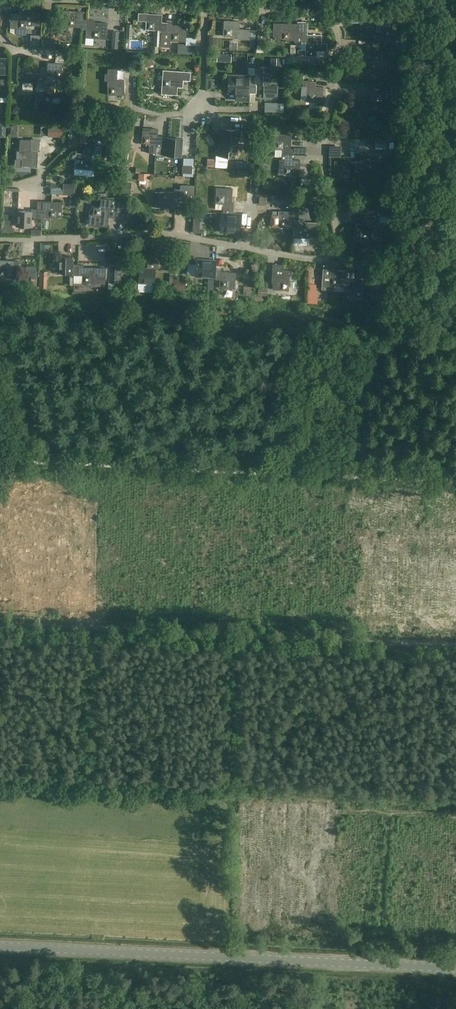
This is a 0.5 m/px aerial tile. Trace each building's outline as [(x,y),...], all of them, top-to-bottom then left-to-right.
[(27,29),(27,23),(40,24),(41,9),(20,8),(19,13),(12,13),(11,28),(27,29)] [(82,30),(93,30),(92,38),(107,39),(108,24),(94,23),(94,20),(83,20),(83,12),(69,12),(69,11),(61,11),(60,18),(68,19),(68,27),(82,27),(82,30)] [(162,15),(147,14),(138,13),(138,20),(147,20),(147,29),(161,30),(161,32),(172,33),(171,41),(186,41),(187,26),(173,25),(173,23),(162,22),(162,15)] [(238,39),(251,40),(256,40),(256,30),(239,29),(240,21),(225,21),(224,36),(238,37),(238,39)] [(377,35),(374,35),(374,46),(366,45),(365,60),(381,61),(381,47),(384,47),(385,36),(392,36),(393,22),(378,21),(377,35)] [(274,32),(282,32),(282,39),(296,40),(296,42),(307,42),(307,50),(322,50),(322,35),(308,35),(308,32),(297,32),(297,24),(283,24),(274,23),(274,32)] [(264,52),(265,31),(258,31),(256,52),(264,52)] [(178,43),(178,52),(195,53),(195,43),(178,43)] [(56,49),(56,63),(64,63),(64,49),(56,49)] [(242,57),(239,64),(245,67),(249,60),(242,57)] [(45,77),(45,88),(37,87),(37,102),(52,103),(53,89),(55,89),(56,78),(63,78),(64,63),(48,63),(48,77),(45,77)] [(257,67),(256,75),(251,74),(250,85),(256,85),(257,82),(271,83),(271,68),(257,67)] [(117,79),(117,74),(117,68),(108,68),(108,74),(106,74),(106,80),(109,80),(109,94),(124,94),(124,79),(117,79)] [(183,87),(184,77),(184,71),(172,71),(172,79),(163,78),(162,93),(177,94),(178,87),(183,87)] [(250,85),(251,74),(245,74),(245,77),(231,76),(231,92),(245,92),(246,85),(250,85)] [(308,86),(307,100),(323,102),(324,87),(316,86),(317,81),(307,80),(306,86),(308,86)] [(270,84),(261,85),(262,109),(271,109),(270,84)] [(362,115),(378,116),(379,102),(382,102),(383,89),(372,88),(371,101),(364,100),(362,115)] [(118,127),(119,115),(108,114),(107,126),(118,127)] [(143,144),(150,144),(149,152),(157,153),(157,147),(168,148),(169,148),(169,140),(169,138),(159,137),(159,129),(144,128),(143,144)] [(89,143),(86,143),(85,154),(77,153),(76,168),(91,169),(93,155),(95,155),(96,145),(104,145),(105,131),(90,129),(89,143)] [(222,149),(237,150),(238,136),(247,137),(247,131),(231,130),(231,135),(223,134),(222,149)] [(276,149),(284,149),(283,160),(286,160),(285,174),(300,175),(301,160),(293,160),(294,149),(291,149),(292,135),(277,134),(276,149)] [(32,151),(32,146),(32,138),(22,138),(22,152),(24,152),(24,166),(39,166),(39,151),(32,151)] [(375,139),(375,146),(389,146),(388,154),(394,154),(394,151),(398,151),(398,139),(375,139)] [(183,141),(169,140),(169,148),(168,148),(168,155),(182,157),(183,141)] [(106,141),(105,153),(116,154),(117,142),(106,141)] [(361,170),(375,170),(380,170),(381,155),(361,154),(361,162),(350,161),(350,164),(336,163),(335,178),(350,179),(350,172),(361,172),(361,170)] [(153,185),(154,177),(144,176),(143,183),(153,185)] [(118,180),(108,180),(107,190),(117,191),(118,180)] [(131,181),(120,181),(119,191),(131,192),(131,181)] [(226,228),(235,229),(235,232),(241,233),(242,215),(234,214),(235,203),(232,203),(233,189),(218,188),(217,203),(225,203),(224,214),(222,213),(222,221),(226,221),(226,228)] [(176,192),(162,192),(161,207),(176,208),(176,200),(181,200),(182,190),(176,190),(176,192)] [(185,191),(184,202),(195,202),(195,192),(185,191)] [(108,226),(108,224),(109,216),(116,217),(117,212),(121,212),(122,201),(102,198),(101,206),(95,205),(94,214),(90,214),(89,224),(94,225),(94,226),(100,226),(100,225),(108,226)] [(43,209),(32,209),(32,211),(18,211),(17,226),(32,227),(33,219),(43,220),(44,217),(58,218),(58,202),(44,202),(43,209)] [(294,230),(295,230),(295,238),(319,238),(319,223),(305,222),(305,220),(295,220),(295,212),(280,211),(280,227),(294,227),(294,230)] [(366,216),(365,225),(358,224),(357,239),(372,240),(373,226),(376,226),(376,216),(366,216)] [(152,257),(149,257),(148,268),(141,267),(140,282),(155,283),(156,269),(159,270),(160,259),(167,259),(168,245),(153,243),(152,257)] [(84,283),(98,283),(105,283),(106,268),(85,267),(85,265),(74,265),(74,257),(59,257),(59,272),(73,272),(73,275),(84,275),(84,283)] [(20,269),(20,261),(0,260),(0,263),(0,276),(13,276),(13,279),(19,279),(20,269)] [(111,289),(111,288),(111,285),(114,282),(121,282),(121,262),(115,262),(115,261),(108,260),(108,272),(110,272),(110,278),(107,277),(107,289),(111,289)] [(210,277),(210,279),(221,280),(221,287),(235,288),(236,273),(222,272),(222,270),(212,269),(212,261),(197,260),(196,276),(210,277)] [(293,270),(283,270),(283,265),(273,265),(272,282),(274,282),(274,289),(289,290),(290,276),(293,276),(293,270)] [(357,282),(357,279),(358,269),(347,268),(347,271),(332,270),(331,276),(323,275),(322,288),(334,289),(335,285),(345,286),(345,288),(356,289),(355,297),(370,298),(371,283),(357,282)] [(297,292),(287,291),(287,295),(281,295),(281,301),(298,301),(299,285),(297,285),(297,292)]
